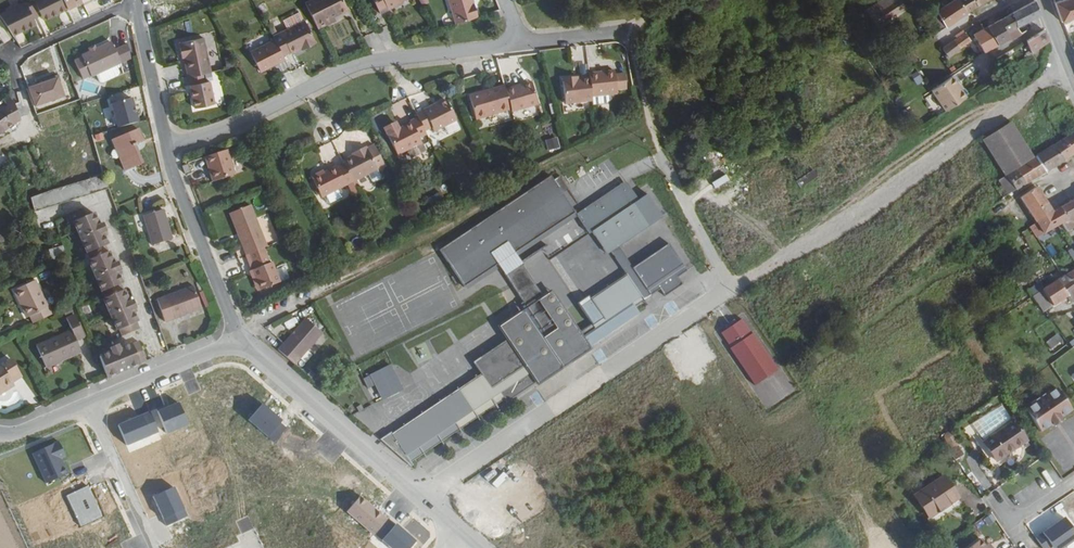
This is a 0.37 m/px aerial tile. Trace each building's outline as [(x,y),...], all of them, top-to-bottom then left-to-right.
[(37,17),(41,15),(43,19),(65,7),(62,0),(31,0),(28,2),(37,17)] [(81,1),(80,0),(62,0),(65,7),(66,8),(81,1)] [(306,5),(318,30),(328,25),(326,21),(333,17),(347,11),(342,0),(316,0),(306,5)] [(380,14),(397,6),(396,4),(402,1),(404,0),(373,0),(380,14)] [(455,25),(477,18),(471,0),(448,0),(455,25)] [(857,17),(868,33),(904,7),(899,0),(882,0),(857,17)] [(967,12),(960,0),(955,0),(937,11),(930,16),(939,30),(967,12)] [(989,0),(960,0),(967,12),(967,13),(989,0)] [(1064,17),(1073,13),(1073,0),(1057,0),(1064,17)] [(1023,24),(1040,15),(1035,1),(1011,14),(1016,27),(1019,33),(1020,34),(1026,31),(1023,24)] [(37,17),(28,2),(25,4),(24,2),(0,16),(0,18),(12,36),(36,23),(34,18),(37,17)] [(999,21),(1009,39),(1013,36),(1019,33),(1016,27),(1011,14),(999,21)] [(305,21),(273,36),(275,41),(283,56),(290,52),(291,54),(301,49),(302,50),(316,44),(305,21)] [(1002,42),(1009,39),(999,21),(988,26),(998,44),(1002,42)] [(984,52),(989,49),(998,44),(988,26),(973,34),(984,52)] [(1032,52),(1047,42),(1044,31),(1026,41),(1032,52)] [(966,32),(954,41),(959,48),(971,40),(966,32)] [(87,75),(92,72),(112,63),(117,61),(110,46),(107,39),(91,46),(86,49),(77,53),(77,55),(70,58),(78,76),(85,73),(87,75)] [(185,60),(189,79),(205,75),(211,74),(203,39),(179,45),(181,56),(184,55),(185,60)] [(122,41),(110,46),(117,61),(126,56),(122,41)] [(283,56),(275,41),(251,52),(261,73),(285,61),(283,56)] [(954,41),(942,48),(948,57),(959,48),(954,41)] [(226,68),(234,67),(233,55),(225,56),(226,68)] [(903,60),(910,69),(917,64),(911,55),(903,60)] [(112,63),(92,72),(95,80),(98,81),(114,74),(115,70),(112,63)] [(590,78),(592,97),(618,93),(615,71),(589,74),(590,78)] [(64,91),(57,74),(29,83),(35,101),(64,91)] [(205,75),(189,79),(196,110),(215,106),(210,82),(207,83),(205,75)] [(946,111),(966,97),(952,76),(932,89),(946,111)] [(566,104),(592,101),(592,97),(590,78),(582,79),(574,80),(573,77),(562,78),(566,104)] [(511,110),(512,112),(537,105),(532,85),(515,90),(514,88),(506,90),(511,110)] [(506,90),(505,87),(470,96),(477,120),(511,110),(506,90)] [(21,114),(16,106),(12,98),(8,101),(4,96),(0,98),(0,119),(5,125),(21,114)] [(121,126),(141,121),(135,96),(114,101),(121,126)] [(432,107),(416,115),(418,118),(425,132),(432,128),(435,133),(445,128),(456,122),(457,122),(447,102),(438,107),(433,110),(432,107)] [(425,132),(418,118),(410,122),(411,125),(400,130),(397,125),(385,132),(398,157),(422,145),(421,140),(427,137),(425,132)] [(456,122),(445,128),(449,136),(460,131),(456,122)] [(1016,169),(1033,159),(1011,124),(984,141),(1006,175),(1016,169)] [(122,169),(140,162),(134,144),(136,143),(135,142),(141,140),(136,128),(114,136),(118,147),(114,149),(122,169)] [(63,141),(71,138),(67,129),(60,131),(63,141)] [(1054,145),(1064,160),(1071,155),(1073,153),(1073,132),(1054,145)] [(547,152),(558,150),(556,139),(545,141),(547,152)] [(353,157),(343,161),(345,164),(353,182),(368,174),(378,170),(385,166),(374,145),(367,149),(366,146),(356,152),(358,154),(353,157)] [(1064,160),(1054,145),(1037,156),(1046,171),(1053,166),(1064,160)] [(228,151),(206,158),(214,183),(236,175),(228,151)] [(1046,171),(1037,156),(1033,159),(1016,169),(1026,184),(1035,178),(1046,171)] [(341,189),(353,182),(345,164),(337,168),(337,167),(313,179),(322,198),(324,197),(341,189)] [(109,182),(104,169),(53,185),(33,194),(37,208),(59,197),(109,182)] [(1026,184),(1016,169),(1006,175),(1016,190),(1020,187),(1026,184)] [(378,170),(368,174),(372,182),(376,183),(380,180),(381,177),(378,170)] [(799,189),(816,177),(812,171),(795,182),(799,189)] [(1016,190),(1006,175),(999,180),(1008,195),(1016,190)] [(497,266),(513,255),(575,214),(551,177),(491,216),(441,251),(465,287),(497,266)] [(999,180),(993,184),(1002,198),(1008,195),(999,180)] [(1020,197),(1036,222),(1044,217),(1039,209),(1046,204),(1041,195),(1036,186),(1020,197)] [(513,296),(516,302),(539,336),(556,360),(571,350),(576,357),(589,349),(638,315),(633,308),(650,297),(617,247),(648,226),(633,204),(624,190),(622,187),(577,216),(587,232),(590,230),(604,251),(607,249),(619,265),(583,290),(581,286),(570,293),(584,314),(571,323),(559,330),(556,325),(558,322),(536,288),(513,255),(497,266),(516,294),(513,296)] [(629,187),(624,190),(633,204),(638,201),(629,187)] [(344,195),(341,189),(324,197),(328,203),(331,205),(343,198),(344,195)] [(425,200),(431,210),(444,202),(439,193),(425,200)] [(1069,202),(1060,207),(1066,220),(1071,218),(1073,216),(1073,212),(1069,202)] [(1036,222),(1030,227),(1036,236),(1061,223),(1066,220),(1060,207),(1055,210),(1052,212),(1046,204),(1039,209),(1044,217),(1036,222)] [(230,215),(247,257),(250,256),(265,250),(268,248),(251,207),(230,215)] [(111,230),(115,228),(112,222),(108,223),(103,211),(96,214),(93,208),(76,215),(78,222),(82,220),(99,258),(97,259),(113,296),(112,297),(126,329),(127,328),(131,335),(148,327),(142,312),(140,308),(143,306),(140,298),(137,300),(132,290),(132,288),(130,282),(130,280),(127,274),(125,269),(128,267),(125,260),(122,261),(117,250),(117,249),(114,244),(116,242),(113,235),(111,230)] [(154,246),(173,239),(163,210),(143,217),(154,246)] [(1061,223),(1073,245),(1073,246),(1073,224),(1073,223),(1071,218),(1066,220),(1061,223)] [(285,230),(278,233),(282,241),(289,238),(285,230)] [(1034,237),(1025,243),(1034,257),(1043,251),(1034,237)] [(70,249),(67,240),(57,244),(60,253),(70,249)] [(265,250),(250,256),(256,270),(254,272),(262,291),(281,284),(273,264),(271,264),(265,250)] [(33,309),(37,317),(55,308),(39,274),(18,284),(23,294),(24,293),(32,310),(33,309)] [(1055,281),(1066,298),(1070,304),(1073,302),(1073,286),(1072,284),(1068,274),(1062,277),(1055,281)] [(1055,281),(1041,290),(1052,307),(1066,298),(1055,281)] [(544,282),(536,288),(558,322),(556,325),(559,330),(571,323),(544,282)] [(196,285),(160,298),(168,320),(205,306),(196,285)] [(1041,290),(1032,296),(1044,313),(1052,307),(1041,290)] [(539,336),(516,302),(494,317),(507,336),(517,351),(539,336)] [(77,322),(41,339),(51,359),(87,343),(82,332),(90,328),(79,306),(71,310),(77,322)] [(279,348),(294,364),(324,333),(309,318),(279,348)] [(1056,332),(1043,343),(1053,355),(1066,344),(1056,332)] [(517,351),(507,336),(470,361),(478,374),(480,377),(461,390),(443,402),(425,414),(406,427),(409,432),(396,440),(391,432),(380,439),(406,462),(410,459),(409,458),(422,450),(440,437),(459,425),(477,413),(501,396),(506,405),(536,384),(549,376),(544,368),(556,360),(539,336),(517,351)] [(113,376),(151,359),(144,340),(138,343),(137,341),(129,345),(125,347),(123,343),(116,346),(117,350),(105,355),(113,376)] [(419,366),(425,363),(419,348),(412,351),(419,366)] [(571,350),(556,360),(562,370),(590,351),(589,349),(576,357),(571,350)] [(13,354),(3,360),(11,372),(21,366),(13,354)] [(14,377),(11,372),(3,360),(0,363),(0,386),(14,377)] [(562,370),(556,360),(544,368),(549,376),(536,384),(538,386),(562,370)] [(383,366),(365,378),(371,387),(379,401),(398,389),(383,366)] [(480,377),(478,374),(459,387),(461,390),(480,377)] [(0,386),(0,391),(17,380),(14,377),(0,386)] [(371,387),(365,378),(358,382),(364,391),(371,387)] [(461,390),(459,387),(441,399),(443,402),(461,390)] [(1026,409),(1042,430),(1052,423),(1054,425),(1063,419),(1061,417),(1073,409),(1057,387),(1051,392),(1049,390),(1031,402),(1033,404),(1026,409)] [(481,420),(506,405),(501,396),(477,413),(481,420)] [(443,402),(441,399),(423,411),(425,414),(443,402)] [(987,439),(1015,420),(1004,403),(976,423),(987,439)] [(425,414),(423,411),(404,424),(406,427),(425,414)] [(463,432),(481,420),(477,413),(459,425),(463,432)] [(1000,460),(1029,439),(1016,420),(987,441),(1000,460)] [(406,427),(404,424),(391,432),(396,440),(409,432),(406,427)] [(445,445),(463,432),(459,425),(440,437),(445,445)] [(427,457),(445,445),(440,437),(422,450),(427,457)] [(415,465),(427,457),(422,450),(409,458),(410,459),(406,462),(409,465),(412,462),(415,465)] [(931,517),(961,498),(946,476),(917,496),(931,517)]
